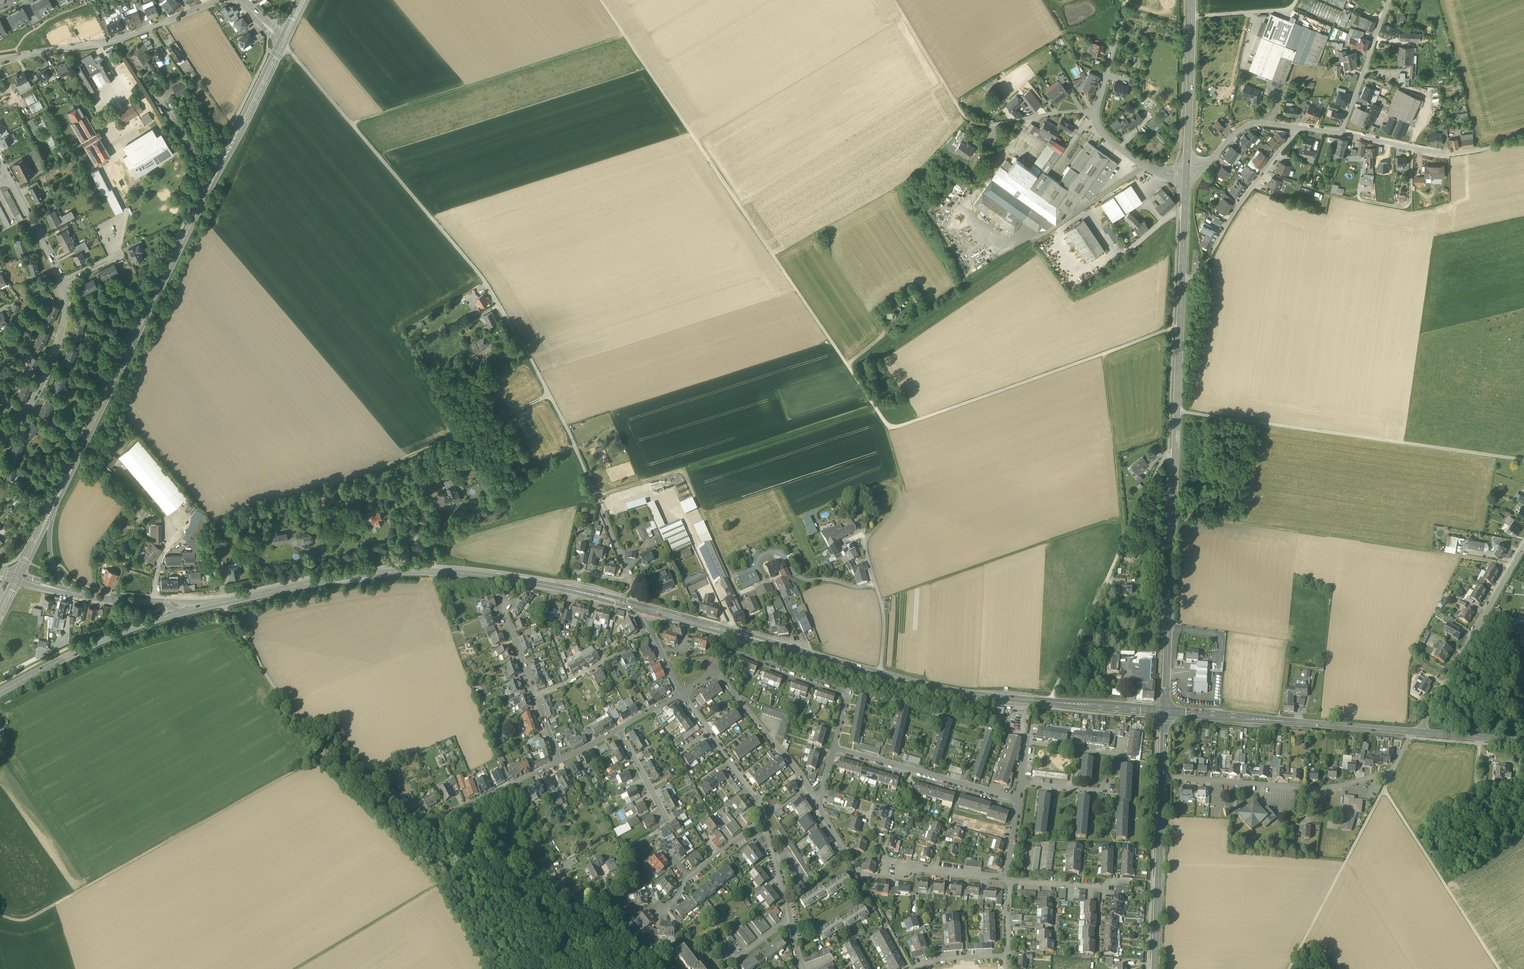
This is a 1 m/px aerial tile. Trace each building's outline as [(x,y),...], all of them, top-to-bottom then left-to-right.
[(35,2),(41,12),(42,15),(49,11),(49,10),(48,8),(52,6),(49,0),(34,0),(35,2)] [(168,0),(162,4),(166,9),(170,13),(175,9),(168,0)] [(175,9),(180,4),(177,0),(168,0),(175,9)] [(1345,27),(1350,14),(1347,12),(1318,0),(1300,0),(1298,7),(1345,27)] [(1346,0),(1323,0),(1343,9),(1346,0)] [(36,15),(41,12),(35,2),(30,4),(36,15)] [(144,9),(154,5),(152,2),(142,6),(146,15),(147,14),(144,9)] [(147,14),(148,18),(158,14),(155,5),(154,5),(144,9),(147,14)] [(228,11),(225,7),(220,10),(225,17),(223,18),(225,20),(229,18),(231,17),(229,14),(234,10),(233,7),(228,11)] [(24,21),(19,10),(18,8),(10,12),(10,13),(11,15),(7,17),(13,27),(17,25),(18,26),(19,27),(26,24),(24,21)] [(19,10),(24,21),(29,18),(23,8),(19,10)] [(111,16),(111,18),(118,15),(118,16),(121,15),(120,13),(119,9),(116,11),(117,13),(110,15),(111,16)] [(237,16),(238,16),(236,13),(234,10),(229,14),(231,17),(229,18),(230,21),(232,20),(237,16)] [(134,13),(131,14),(135,23),(142,21),(141,20),(140,17),(138,12),(134,14),(134,13)] [(1351,20),(1357,23),(1359,19),(1360,15),(1354,12),(1351,20)] [(135,23),(131,14),(129,15),(129,16),(125,17),(127,22),(129,26),(135,23)] [(1268,23),(1262,37),(1285,46),(1294,23),(1290,21),(1271,14),(1268,23)] [(1365,27),(1372,30),(1376,21),(1360,15),(1359,19),(1367,23),(1365,27)] [(110,23),(113,22),(111,18),(111,16),(105,19),(105,21),(107,25),(110,24),(110,23)] [(239,19),(234,22),(239,31),(248,25),(242,17),(239,19)] [(79,28),(76,30),(81,39),(100,30),(95,20),(92,22),(91,21),(79,27),(79,28)] [(116,21),(113,22),(116,31),(123,28),(121,24),(120,20),(116,21)] [(1257,35),(1262,37),(1268,23),(1263,21),(1257,35)] [(110,33),(116,31),(113,22),(110,23),(110,24),(107,25),(108,29),(110,33)] [(1294,23),(1285,46),(1296,50),(1305,27),(1294,23)] [(1381,33),(1392,37),(1393,34),(1395,28),(1391,26),(1391,25),(1388,24),(1387,25),(1383,24),(1381,33)] [(50,34),(47,36),(52,46),(71,36),(66,26),(63,28),(62,27),(49,33),(50,34)] [(1393,34),(1400,36),(1400,32),(1401,28),(1396,26),(1395,28),(1393,34)] [(1298,63),(1304,64),(1317,31),(1305,27),(1296,50),(1292,62),(1298,63)] [(1352,34),(1362,38),(1364,32),(1354,28),(1352,34)] [(1328,36),(1317,31),(1304,64),(1317,65),(1325,44),(1328,36)] [(249,32),(238,39),(244,47),(244,46),(250,43),(254,40),(249,32)] [(260,32),(253,36),(256,41),(263,37),(260,32)] [(1400,39),(1420,40),(1420,33),(1400,32),(1400,36),(1400,39)] [(1348,45),(1354,46),(1356,40),(1357,36),(1352,34),(1352,35),(1350,39),(1348,45)] [(1272,79),(1285,46),(1262,37),(1250,70),(1259,73),(1266,76),(1272,79)] [(1369,40),(1361,37),(1360,41),(1358,48),(1366,50),(1369,40)] [(1091,52),(1101,55),(1103,45),(1096,44),(1092,43),(1091,47),(1093,47),(1091,52)] [(139,47),(142,53),(147,50),(144,44),(139,47)] [(171,53),(174,57),(179,54),(178,52),(173,45),(168,48),(171,53)] [(1292,62),(1296,50),(1285,46),(1272,79),(1274,79),(1282,83),(1284,83),(1292,62)] [(129,53),(140,70),(145,67),(150,65),(142,53),(139,47),(129,53)] [(152,52),(157,60),(166,55),(163,49),(160,51),(159,48),(152,52)] [(1341,61),(1343,60),(1349,59),(1348,54),(1346,54),(1345,50),(1342,51),(1339,52),(1341,61)] [(91,53),(81,59),(83,62),(89,73),(99,68),(96,63),(103,59),(100,54),(93,57),(91,53)] [(174,57),(177,62),(183,59),(179,54),(174,57)] [(118,58),(112,61),(115,66),(121,63),(118,58)] [(1357,67),(1355,58),(1349,59),(1351,68),(1357,67)] [(76,66),(91,92),(98,87),(97,87),(91,76),(101,71),(107,81),(107,82),(114,78),(103,59),(96,63),(99,68),(89,73),(83,62),(76,66)] [(1351,68),(1349,59),(1343,60),(1345,70),(1351,68)] [(59,71),(61,76),(66,73),(69,72),(69,71),(70,71),(68,67),(65,62),(62,63),(61,63),(56,66),(59,71)] [(54,74),(50,66),(46,68),(46,69),(50,76),(54,74)] [(37,73),(42,81),(46,79),(50,76),(46,69),(42,71),(37,73)] [(91,76),(97,87),(107,81),(101,71),(91,76)] [(17,80),(19,84),(28,79),(24,72),(19,75),(18,73),(15,74),(16,76),(16,77),(17,80)] [(1089,73),(1085,81),(1096,86),(1099,77),(1089,73)] [(166,84),(168,88),(180,81),(178,77),(166,84)] [(28,79),(19,84),(22,90),(31,85),(28,79)] [(172,87),(177,96),(188,89),(183,81),(172,87)] [(1093,92),(1096,86),(1085,81),(1079,85),(1081,90),(1084,88),(1093,92)] [(1115,95),(1120,96),(1121,95),(1125,96),(1128,86),(1115,82),(1112,92),(1114,93),(1115,95)] [(1052,97),(1056,104),(1060,100),(1059,99),(1062,97),(1063,98),(1069,94),(1061,84),(1054,89),(1054,88),(1050,91),(1053,96),(1052,97)] [(1214,91),(1216,90),(1213,85),(1208,88),(1213,97),(1217,95),(1214,91)] [(1254,102),(1260,102),(1260,94),(1262,95),(1263,91),(1258,89),(1258,90),(1245,85),(1243,91),(1244,91),(1242,95),(1249,98),(1250,96),(1254,98),(1254,102)] [(1374,102),(1375,103),(1378,96),(1374,95),(1375,93),(1378,94),(1380,91),(1365,85),(1361,97),(1374,102)] [(1024,94),(1032,105),(1037,101),(1029,90),(1024,94)] [(1411,123),(1421,100),(1410,95),(1398,90),(1387,114),(1391,116),(1392,116),(1393,115),(1395,115),(1394,117),(1399,119),(1400,118),(1408,122),(1411,123)] [(1345,93),(1339,91),(1336,102),(1346,105),(1347,99),(1348,99),(1350,94),(1345,93)] [(28,105),(38,100),(34,93),(24,98),(28,105)] [(1034,112),(1035,110),(1032,105),(1024,94),(1021,96),(1034,112)] [(1019,98),(1016,95),(1014,98),(1006,105),(1017,117),(1022,116),(1015,108),(1022,101),(1019,98)] [(1041,98),(1046,105),(1050,103),(1044,96),(1041,98)] [(29,106),(32,113),(43,108),(39,100),(29,106)] [(1041,106),(1037,101),(1032,105),(1035,110),(1041,106)] [(143,111),(138,103),(119,115),(124,122),(143,111)] [(1364,123),(1371,125),(1373,120),(1374,120),(1380,107),(1373,103),(1369,112),(1364,123)] [(1306,116),(1311,118),(1316,107),(1310,105),(1307,111),(1306,116)] [(67,113),(72,122),(84,115),(79,106),(67,113)] [(1290,115),(1297,116),(1298,107),(1286,106),(1285,115),(1290,116),(1290,115)] [(1321,110),(1316,107),(1311,118),(1317,120),(1319,116),(1321,110)] [(1351,121),(1362,126),(1364,122),(1364,123),(1369,112),(1357,107),(1351,121)] [(42,132),(58,163),(70,156),(46,111),(34,117),(42,132)] [(1330,118),(1341,121),(1342,117),(1341,117),(1342,114),(1337,112),(1333,111),(1330,118)] [(1133,116),(1128,121),(1130,124),(1133,127),(1143,118),(1137,112),(1133,116)] [(142,117),(146,124),(152,120),(148,113),(142,117)] [(1457,115),(1459,121),(1468,119),(1467,113),(1457,115)] [(70,123),(75,132),(91,123),(86,114),(84,115),(72,122),(70,123)] [(1148,125),(1153,129),(1154,128),(1162,121),(1156,115),(1147,123),(1148,125)] [(1391,116),(1386,126),(1384,131),(1392,135),(1399,119),(1394,117),(1395,115),(1393,115),(1392,116),(1391,116)] [(28,120),(36,135),(42,132),(34,117),(28,120)] [(1125,129),(1130,124),(1128,121),(1125,118),(1120,123),(1119,123),(1121,126),(1125,129)] [(1400,118),(1399,119),(1392,135),(1401,139),(1408,122),(1400,118)] [(1074,127),(1061,119),(1058,125),(1066,130),(1065,132),(1069,134),(1074,127)] [(1219,122),(1224,127),(1227,123),(1223,119),(1219,122)] [(1046,120),(1041,130),(1039,132),(1050,138),(1053,140),(1056,136),(1061,128),(1057,126),(1046,120)] [(1112,125),(1117,130),(1121,126),(1119,123),(1120,123),(1117,120),(1112,125)] [(1164,123),(1162,121),(1154,128),(1156,131),(1164,123)] [(1211,129),(1216,135),(1224,127),(1219,122),(1217,121),(1213,126),(1214,127),(1211,129)] [(96,130),(91,123),(75,132),(90,156),(105,147),(101,139),(100,140),(99,138),(100,137),(101,134),(100,133),(97,132),(96,133),(95,131),(96,130)] [(1010,130),(1015,133),(1019,127),(1014,124),(1010,130)] [(1027,130),(1032,133),(1036,127),(1030,124),(1027,130)] [(1047,143),(1050,138),(1039,132),(1041,130),(1036,127),(1032,133),(1047,143)] [(142,138),(153,131),(152,129),(141,136),(142,138)] [(960,129),(958,131),(961,134),(958,139),(961,141),(966,134),(963,132),(960,129)] [(124,149),(128,155),(157,137),(153,131),(142,138),(141,136),(134,141),(135,142),(124,149)] [(1250,131),(1246,136),(1246,137),(1253,142),(1254,143),(1258,138),(1258,137),(1250,131)] [(1277,132),(1273,138),(1281,143),(1282,144),(1286,139),(1283,137),(1277,132)] [(0,139),(0,140),(3,146),(13,141),(9,134),(0,139)] [(161,134),(157,137),(128,155),(123,157),(135,177),(173,153),(161,134)] [(1430,140),(1430,145),(1439,145),(1439,144),(1440,143),(1442,143),(1442,134),(1435,134),(1435,135),(1430,135),(1430,136),(1429,137),(1429,139),(1430,140)] [(1250,146),(1253,142),(1246,137),(1246,136),(1244,135),(1241,140),(1249,147),(1250,146)] [(954,151),(961,141),(958,139),(954,137),(954,136),(953,136),(945,144),(947,146),(947,147),(949,149),(951,149),(952,151),(953,151),(954,151)] [(1277,148),(1281,143),(1273,138),(1273,137),(1269,142),(1277,148)] [(1304,138),(1302,150),(1306,151),(1307,146),(1311,146),(1312,140),(1304,138)] [(1337,145),(1345,147),(1347,140),(1339,138),(1338,139),(1337,145)] [(1474,147),(1473,139),(1462,140),(1463,148),(1474,147)] [(1450,140),(1453,150),(1459,149),(1457,140),(1450,140)] [(135,142),(134,141),(123,147),(124,149),(135,142)] [(961,141),(954,151),(958,153),(958,152),(959,151),(968,157),(970,153),(971,153),(975,148),(970,145),(971,145),(970,145),(970,144),(967,142),(965,144),(961,141)] [(1040,169),(1037,174),(1028,186),(1064,211),(1068,214),(1083,194),(1109,157),(1088,142),(1070,167),(1065,175),(1059,183),(1047,174),(1046,173),(1047,172),(1060,153),(1055,149),(1040,169)] [(1047,143),(1032,164),(1040,169),(1055,149),(1054,148),(1051,146),(1047,143)] [(1054,148),(1055,149),(1060,153),(1064,147),(1061,144),(1060,145),(1058,143),(1054,148)] [(1343,155),(1345,147),(1337,145),(1334,156),(1340,158),(1341,154),(1343,155)] [(1241,155),(1244,150),(1239,146),(1236,151),(1239,153),(1241,155)] [(1310,152),(1311,146),(1307,146),(1306,151),(1302,150),(1300,149),(1299,156),(1308,157),(1309,158),(1310,152)] [(105,147),(90,156),(95,166),(111,156),(105,147)] [(1231,147),(1227,152),(1236,158),(1238,160),(1242,155),(1241,155),(1239,153),(1236,151),(1231,147)] [(1265,154),(1269,157),(1273,153),(1271,151),(1268,149),(1265,154)] [(1255,155),(1257,156),(1265,162),(1269,157),(1265,154),(1261,151),(1260,152),(1258,150),(1255,155)] [(1232,163),(1236,158),(1227,152),(1224,157),(1225,158),(1232,163)] [(1262,167),(1265,162),(1257,156),(1253,161),(1256,163),(1261,167),(1262,167)] [(1117,163),(1109,157),(1083,194),(1091,199),(1117,163)] [(16,168),(18,172),(30,167),(25,159),(13,165),(15,169),(16,168)] [(1001,166),(1028,186),(1037,174),(1029,168),(1028,167),(1025,171),(1021,168),(1024,165),(1016,159),(1012,165),(1005,160),(1001,166)] [(1293,166),(1299,168),(1301,162),(1294,159),(1292,166),(1293,166)] [(1278,172),(1287,175),(1291,165),(1281,162),(1278,172)] [(1379,167),(1379,172),(1387,172),(1387,167),(1387,163),(1379,163),(1379,167)] [(1037,174),(1040,169),(1032,164),(1029,168),(1037,174)] [(122,165),(108,172),(115,184),(128,177),(122,165)] [(1250,181),(1251,181),(1256,173),(1246,165),(1243,169),(1240,172),(1240,173),(1244,176),(1250,181)] [(1055,224),(1059,219),(1064,211),(1028,186),(1001,166),(992,178),(1020,198),(1019,199),(1031,207),(1047,218),(1052,222),(1055,224)] [(1228,176),(1226,175),(1228,172),(1222,166),(1216,173),(1220,176),(1223,178),(1223,179),(1225,180),(1228,176)] [(1426,166),(1426,171),(1426,178),(1431,178),(1444,178),(1444,166),(1426,166)] [(34,175),(30,167),(18,172),(20,177),(21,181),(34,175)] [(105,193),(116,214),(123,211),(112,189),(109,191),(98,170),(91,173),(102,194),(105,193)] [(1235,176),(1239,179),(1239,178),(1242,180),(1244,176),(1240,173),(1239,172),(1235,176)] [(1361,184),(1370,185),(1370,179),(1373,180),(1374,175),(1368,175),(1364,174),(1364,178),(1361,178),(1361,184)] [(1240,182),(1246,186),(1250,181),(1244,176),(1242,180),(1240,182)] [(992,178),(982,192),(1022,220),(1031,207),(1019,199),(1020,198),(992,178)] [(1230,191),(1238,198),(1246,186),(1240,182),(1242,180),(1239,178),(1239,179),(1238,180),(1233,187),(1234,188),(1231,192),(1230,191)] [(1279,190),(1281,185),(1282,181),(1273,178),(1271,183),(1270,182),(1268,186),(1274,188),(1273,189),(1279,190)] [(28,189),(33,187),(39,184),(37,181),(28,185),(30,188),(28,189)] [(1122,190),(1133,208),(1142,202),(1131,184),(1122,190)] [(33,198),(36,203),(46,197),(43,192),(41,193),(38,188),(40,187),(34,190),(30,192),(31,195),(33,198)] [(1122,190),(1113,196),(1125,213),(1133,208),(1122,190)] [(1157,199),(1161,203),(1169,196),(1163,190),(1156,197),(1157,199)] [(1013,233),(1022,220),(982,192),(973,204),(1013,233)] [(1223,198),(1230,203),(1232,200),(1224,193),(1221,197),(1223,198)] [(1114,220),(1125,213),(1113,196),(1102,203),(1114,220)] [(1175,203),(1169,196),(1161,203),(1159,204),(1166,211),(1175,203)] [(1216,208),(1225,214),(1232,204),(1230,203),(1223,198),(1225,199),(1222,203),(1220,202),(1216,208)] [(47,206),(50,212),(54,210),(58,208),(55,202),(47,206)] [(1166,211),(1159,204),(1156,207),(1163,214),(1166,211)] [(1037,231),(1041,226),(1047,218),(1031,207),(1022,220),(1037,231)] [(52,226),(56,224),(60,222),(57,216),(54,210),(50,212),(46,214),(52,226)] [(60,214),(57,216),(60,222),(56,224),(58,226),(75,217),(71,210),(61,216),(60,214)] [(991,217),(981,210),(979,212),(989,219),(991,217)] [(1068,214),(1064,211),(1059,219),(1061,220),(1066,217),(1068,214)] [(1129,220),(1134,226),(1138,224),(1132,217),(1133,216),(1129,212),(1125,217),(1129,220)] [(987,222),(989,220),(979,213),(977,215),(987,222)] [(1052,222),(1047,218),(1041,226),(1046,230),(1052,222)] [(1067,231),(1087,261),(1104,250),(1083,220),(1067,231)] [(1139,229),(1141,233),(1144,232),(1143,230),(1148,228),(1145,221),(1138,224),(1134,226),(1136,230),(1139,229)] [(1107,233),(1115,244),(1120,240),(1121,240),(1110,225),(1103,229),(1106,233),(1107,233)] [(1217,233),(1210,229),(1202,225),(1199,230),(1207,234),(1205,237),(1212,241),(1217,233)] [(56,234),(60,241),(70,236),(66,229),(63,231),(56,234)] [(75,246),(70,236),(60,241),(66,252),(73,248),(75,247),(75,246)] [(19,251),(21,251),(23,250),(27,249),(24,237),(17,238),(18,242),(17,243),(19,251)] [(1208,247),(1209,248),(1213,241),(1212,241),(1205,237),(1201,244),(1202,244),(1208,247)] [(1123,245),(1120,240),(1115,244),(1118,249),(1123,245)] [(139,252),(142,251),(139,244),(134,246),(128,249),(132,256),(139,252)] [(73,256),(77,264),(86,259),(83,254),(81,251),(79,252),(76,254),(73,256)] [(143,259),(139,252),(132,256),(135,263),(143,259)] [(31,275),(33,274),(35,274),(39,273),(36,260),(29,262),(30,266),(29,266),(31,274),(31,275)] [(110,276),(117,272),(113,264),(106,268),(110,276)] [(102,279),(110,276),(106,268),(98,271),(102,279)] [(90,291),(97,287),(93,279),(86,283),(90,291)] [(82,295),(90,291),(86,283),(78,286),(82,295)] [(480,306),(481,308),(488,304),(482,295),(476,299),(477,301),(476,302),(478,307),(480,306)] [(55,315),(59,307),(51,303),(48,311),(55,315)] [(895,313),(896,313),(898,313),(899,313),(900,311),(901,310),(901,308),(900,307),(899,306),(898,305),(896,305),(895,305),(894,306),(893,307),(892,309),(893,311),(893,312),(895,313)] [(471,311),(474,316),(481,312),(479,309),(478,310),(477,307),(471,311)] [(889,321),(891,320),(892,319),(893,317),(893,314),(892,313),(890,311),(888,310),(886,310),(884,311),(883,312),(882,314),(881,316),(882,318),(883,320),(885,321),(887,321),(889,321)] [(52,323),(55,315),(48,311),(44,319),(52,323)] [(486,319),(490,326),(497,323),(492,312),(485,316),(485,317),(484,318),(484,320),(486,319)] [(82,331),(84,322),(76,320),(74,329),(82,331)] [(46,340),(49,333),(42,329),(38,337),(46,340)] [(80,339),(82,331),(74,329),(72,337),(80,339)] [(42,348),(46,340),(38,337),(34,345),(42,348)] [(488,345),(484,338),(481,339),(479,340),(480,341),(479,341),(478,340),(476,341),(476,342),(477,343),(476,344),(474,341),(469,344),(466,346),(463,347),(471,360),(476,357),(475,355),(474,353),(478,351),(480,353),(482,351),(480,349),(488,345)] [(74,358),(78,350),(69,346),(66,355),(74,358)] [(36,366),(39,358),(32,354),(28,362),(36,366)] [(71,366),(74,358),(66,355),(63,363),(71,366)] [(32,374),(36,366),(28,362),(24,370),(32,374)] [(64,384),(68,376),(59,372),(56,380),(64,384)] [(60,392),(64,384),(56,380),(52,388),(60,392)] [(28,393),(32,385),(25,381),(21,389),(28,393)] [(24,400),(28,393),(21,389),(17,397),(24,400)] [(50,409),(55,402),(48,397),(43,405),(50,409)] [(46,417),(50,409),(43,405),(38,412),(46,417)] [(34,433),(39,426),(32,420),(27,427),(34,433)] [(29,440),(34,433),(27,427),(22,434),(29,440)] [(134,434),(130,429),(116,450),(121,453),(134,434)] [(20,453),(23,445),(15,441),(11,449),(20,453)] [(119,457),(167,514),(187,498),(138,441),(119,457)] [(16,461),(20,453),(11,449),(8,457),(16,461)] [(111,467),(118,458),(113,454),(106,463),(111,467)] [(1131,465),(1138,473),(1142,470),(1141,468),(1148,463),(1143,456),(1131,465)] [(464,471),(465,472),(465,471),(475,467),(473,462),(462,467),(464,471)] [(11,478),(13,478),(15,478),(16,468),(10,467),(8,467),(7,477),(11,478)] [(445,481),(448,487),(453,485),(455,485),(453,481),(452,478),(445,481)] [(445,495),(448,503),(456,499),(456,501),(462,498),(458,490),(456,491),(453,485),(448,487),(447,488),(449,493),(445,495)] [(692,499),(680,505),(685,516),(697,510),(692,499)] [(645,500),(626,505),(627,511),(647,505),(645,500)] [(647,505),(658,530),(665,527),(653,503),(647,505)] [(369,523),(373,521),(371,517),(368,518),(365,517),(367,513),(368,510),(381,505),(384,514),(382,514),(383,516),(386,515),(381,504),(367,509),(364,517),(367,519),(369,523)] [(837,504),(831,506),(838,521),(843,518),(837,504)] [(368,518),(371,517),(370,514),(381,510),(382,514),(384,514),(381,505),(368,510),(367,513),(365,517),(368,518)] [(197,509),(194,506),(189,512),(191,515),(197,509)] [(191,515),(190,522),(196,525),(202,514),(203,513),(197,510),(191,515)] [(383,516),(382,514),(381,510),(370,514),(371,517),(373,521),(375,525),(385,521),(383,516)] [(617,514),(619,521),(628,518),(626,512),(617,514)] [(193,545),(197,547),(196,539),(200,531),(209,523),(210,518),(202,514),(196,525),(190,536),(185,534),(185,535),(184,537),(181,540),(193,545)] [(417,522),(424,525),(427,517),(419,515),(417,522)] [(1504,521),(1508,524),(1510,520),(1512,521),(1514,519),(1510,516),(1508,515),(1504,521)] [(803,521),(806,527),(812,523),(809,517),(803,521)] [(680,520),(665,527),(658,530),(664,542),(668,541),(686,533),(680,520)] [(654,521),(649,523),(651,527),(649,528),(651,532),(657,529),(654,521)] [(851,533),(856,531),(855,527),(852,521),(846,524),(848,527),(851,533)] [(196,525),(190,522),(185,533),(190,536),(196,525)] [(1512,533),(1515,535),(1520,529),(1511,522),(1509,525),(1506,530),(1511,534),(1512,533)] [(637,528),(639,532),(645,530),(649,528),(651,527),(649,523),(637,528)] [(694,527),(702,546),(710,543),(712,542),(703,523),(694,527)] [(817,533),(812,523),(806,527),(811,537),(817,533)] [(845,536),(851,533),(848,527),(842,530),(838,532),(832,535),(836,540),(845,536)] [(821,533),(824,538),(832,535),(829,530),(828,529),(821,533)] [(649,539),(645,530),(639,532),(642,540),(645,538),(646,540),(649,539)] [(279,542),(279,544),(282,544),(282,542),(288,541),(286,533),(278,534),(278,531),(274,532),(274,534),(269,534),(270,541),(273,540),(274,543),(279,542)] [(412,534),(414,540),(416,539),(416,540),(419,538),(420,538),(417,531),(416,532),(416,531),(413,533),(412,534)] [(691,544),(686,533),(668,541),(673,552),(691,544)] [(836,540),(832,535),(824,538),(829,548),(833,554),(834,556),(841,553),(842,552),(841,549),(836,540)] [(1445,550),(1454,552),(1457,536),(1448,535),(1445,550)] [(310,536),(300,536),(300,544),(311,543),(310,536)] [(1491,540),(1499,544),(1503,537),(1494,536),(1491,540)] [(655,540),(657,546),(663,543),(660,537),(655,540)] [(1484,550),(1485,547),(1479,546),(1480,542),(1468,540),(1466,547),(1484,550)] [(729,578),(712,542),(710,543),(726,579),(729,578)] [(152,561),(153,561),(161,549),(160,548),(153,543),(144,556),(147,558),(152,561)] [(577,553),(584,554),(586,545),(577,543),(575,550),(578,550),(577,553)] [(726,579),(710,543),(702,546),(698,548),(715,584),(720,582),(720,581),(726,579)] [(842,552),(845,557),(855,551),(851,543),(841,549),(842,552)] [(1502,556),(1507,548),(1499,544),(1495,552),(1502,556)] [(182,564),(182,563),(182,560),(194,559),(194,560),(198,560),(198,551),(197,548),(197,547),(193,545),(194,551),(182,551),(182,555),(166,555),(165,555),(166,564),(182,564)] [(602,559),(602,558),(604,550),(592,548),(590,561),(589,566),(593,566),(594,558),(597,558),(602,559)] [(684,559),(691,556),(689,551),(682,554),(684,559)] [(858,557),(855,551),(845,557),(849,562),(849,563),(851,561),(858,557)] [(641,559),(643,563),(646,561),(647,564),(654,560),(650,553),(641,556),(642,559),(641,559)] [(580,564),(586,565),(587,560),(588,557),(583,556),(583,557),(581,557),(580,564)] [(779,572),(781,571),(778,564),(776,561),(765,567),(771,578),(775,576),(774,574),(779,572)] [(846,564),(850,571),(855,568),(851,561),(849,563),(849,562),(846,564)] [(783,562),(778,564),(781,571),(782,571),(786,569),(783,562)] [(864,563),(855,568),(850,571),(850,572),(852,570),(855,576),(857,585),(867,582),(864,571),(867,569),(864,563)] [(229,568),(231,578),(240,576),(238,566),(229,568)] [(605,574),(614,576),(614,575),(615,572),(616,567),(613,567),(607,566),(605,574)] [(1490,568),(1487,573),(1495,579),(1499,572),(1494,570),(1490,567),(1490,568)] [(103,579),(110,583),(113,578),(114,579),(117,573),(106,568),(103,575),(105,576),(103,579)] [(779,590),(789,585),(790,585),(788,581),(792,579),(786,569),(782,571),(785,577),(782,579),(775,582),(779,590)] [(655,579),(659,589),(659,588),(661,592),(674,586),(672,583),(673,583),(668,573),(665,574),(664,571),(660,573),(661,576),(655,579)] [(683,581),(686,587),(706,577),(703,571),(683,581)] [(189,578),(189,582),(200,581),(200,572),(191,572),(191,578),(189,578)] [(738,578),(744,590),(750,586),(746,578),(755,573),(755,572),(751,572),(745,575),(738,578)] [(746,578),(750,586),(760,582),(755,573),(746,578)] [(1492,585),(1495,579),(1487,573),(1483,579),(1483,580),(1486,581),(1492,585)] [(161,588),(169,588),(169,579),(161,579),(161,588)] [(177,588),(177,586),(177,579),(172,579),(169,579),(169,588),(177,588)] [(720,582),(728,598),(734,595),(726,579),(720,581),(720,582)] [(756,589),(759,598),(773,593),(770,584),(756,589)] [(790,586),(789,585),(779,590),(784,599),(789,597),(789,596),(787,593),(792,591),(790,587),(790,586)] [(1122,594),(1133,594),(1133,586),(1129,586),(1126,586),(1123,586),(1122,594)] [(1478,586),(1474,592),(1483,597),(1486,591),(1482,588),(1478,586)] [(692,601),(700,604),(694,590),(688,593),(692,601)] [(1479,604),(1483,597),(1474,592),(1470,598),(1474,601),(1479,604)] [(527,594),(522,599),(528,604),(533,599),(532,599),(534,597),(531,594),(529,596),(527,594)] [(736,600),(734,595),(728,598),(725,600),(727,604),(729,603),(733,601),(736,600)] [(45,607),(47,607),(48,606),(51,606),(53,599),(45,597),(44,605),(45,605),(45,607)] [(523,610),(528,604),(522,599),(516,605),(523,610)] [(748,609),(750,613),(759,609),(754,599),(749,601),(750,602),(746,604),(745,602),(741,604),(744,610),(748,609)] [(482,608),(483,612),(490,609),(496,607),(493,600),(489,601),(489,600),(485,601),(485,603),(481,604),(480,605),(481,608),(482,608),(482,609),(482,608)] [(741,611),(736,600),(733,601),(735,607),(738,613),(741,611)] [(774,603),(777,610),(784,607),(780,600),(774,603)] [(59,608),(58,613),(66,615),(67,610),(68,602),(60,601),(59,608)] [(550,604),(549,606),(551,606),(549,612),(552,613),(553,609),(556,610),(558,603),(552,601),(551,604),(550,604)] [(565,604),(558,603),(556,610),(559,611),(560,611),(559,615),(562,615),(563,609),(565,610),(565,607),(564,607),(565,604)] [(73,612),(77,613),(80,613),(82,605),(74,604),(73,612)] [(710,606),(704,605),(701,604),(699,611),(708,614),(710,606)] [(518,615),(523,610),(516,605),(512,610),(514,612),(513,614),(516,617),(518,615)] [(797,608),(801,616),(804,615),(807,613),(804,605),(797,608)] [(555,615),(556,610),(553,609),(552,613),(549,612),(551,606),(549,606),(547,614),(549,614),(555,615)] [(576,615),(579,615),(581,608),(574,606),(574,609),(572,609),(572,611),(573,611),(572,617),(575,618),(576,615)] [(715,607),(710,606),(708,614),(707,616),(716,618),(718,613),(715,607)] [(87,615),(94,617),(95,615),(96,609),(96,608),(88,607),(87,615)] [(729,610),(732,616),(738,613),(735,607),(732,609),(729,610)] [(767,609),(768,616),(775,615),(773,607),(767,609)] [(579,615),(583,616),(582,620),(582,621),(586,622),(587,619),(587,617),(586,617),(586,616),(587,610),(587,609),(581,608),(579,615)] [(1460,620),(1467,624),(1474,613),(1467,609),(1460,620)] [(595,622),(598,623),(598,620),(602,620),(604,613),(597,611),(596,616),(595,622)] [(745,619),(741,611),(738,613),(732,616),(735,623),(745,619)] [(604,613),(602,620),(605,621),(605,625),(608,625),(610,614),(604,613)] [(771,634),(778,633),(777,627),(782,627),(777,614),(775,615),(768,616),(771,629),(770,629),(771,634)] [(51,627),(59,628),(61,617),(57,616),(54,615),(54,617),(51,627)] [(489,627),(490,628),(494,626),(499,624),(498,621),(499,621),(497,618),(496,615),(493,616),(486,618),(489,627)] [(796,618),(804,633),(811,630),(806,620),(804,615),(801,616),(796,618)] [(484,629),(485,629),(489,627),(486,618),(485,619),(481,620),(484,629)] [(633,619),(622,624),(624,627),(627,625),(628,628),(635,625),(633,619)] [(516,624),(519,632),(527,629),(524,621),(516,624)] [(1448,635),(1453,626),(1452,626),(1449,624),(1443,633),(1448,635)] [(638,631),(635,625),(628,628),(630,632),(627,633),(628,636),(638,631)] [(783,627),(782,627),(777,627),(778,633),(778,636),(789,635),(788,626),(786,627),(786,625),(783,625),(783,627)] [(675,626),(672,635),(678,636),(682,637),(683,633),(684,633),(685,629),(684,629),(675,626)] [(1459,630),(1453,626),(1448,635),(1458,641),(1463,633),(1459,631),(1459,630)] [(497,635),(495,630),(487,633),(489,638),(491,637),(497,635)] [(1420,642),(1425,644),(1430,634),(1425,631),(1420,642)] [(495,642),(496,645),(505,642),(502,633),(497,635),(491,637),(493,641),(495,642)] [(675,647),(678,636),(672,635),(667,633),(665,641),(667,642),(666,644),(669,645),(670,644),(675,646),(675,647)] [(542,639),(538,641),(536,636),(530,637),(531,640),(532,643),(538,641),(539,644),(543,642),(542,639)] [(525,637),(523,638),(523,639),(519,640),(521,647),(532,643),(531,640),(529,641),(527,637),(525,638),(525,637)] [(697,648),(706,650),(708,641),(704,640),(704,639),(701,638),(701,639),(697,638),(694,647),(695,646),(698,647),(697,648)] [(530,646),(533,645),(532,643),(521,647),(524,653),(532,650),(530,646)] [(1435,659),(1444,664),(1447,659),(1448,659),(1453,651),(1442,645),(1435,659)] [(639,650),(643,659),(648,657),(649,658),(654,655),(652,651),(650,652),(647,646),(639,650)] [(499,657),(502,656),(510,653),(510,651),(508,647),(502,650),(497,651),(497,652),(499,657)] [(592,647),(580,653),(581,656),(582,658),(594,652),(592,647)] [(594,652),(582,658),(586,665),(600,658),(596,651),(594,652)] [(512,652),(510,653),(502,656),(504,661),(509,659),(514,657),(512,652)] [(576,662),(582,658),(581,656),(580,653),(580,652),(579,652),(575,654),(574,655),(576,658),(574,659),(574,660),(576,662)] [(1187,663),(1192,663),(1192,661),(1198,662),(1199,652),(1187,652),(1187,663)] [(631,654),(622,660),(622,661),(625,666),(630,664),(631,666),(636,663),(636,662),(631,654)] [(1111,670),(1117,671),(1119,655),(1113,654),(1111,670)] [(582,658),(576,662),(580,669),(586,665),(582,658)] [(539,668),(538,665),(537,662),(536,660),(531,661),(532,663),(529,664),(531,671),(539,668)] [(739,667),(744,669),(747,662),(741,660),(739,667)] [(1143,685),(1150,685),(1150,683),(1154,684),(1156,661),(1140,660),(1138,685),(1143,685)] [(572,673),(580,669),(576,662),(568,666),(572,673)] [(744,669),(749,671),(752,664),(747,662),(744,669)] [(509,676),(509,678),(515,676),(520,674),(516,663),(515,664),(509,666),(507,666),(509,671),(507,671),(507,672),(509,676)] [(651,667),(654,674),(661,670),(658,663),(655,665),(650,667),(651,667)] [(1194,679),(1194,684),(1194,692),(1197,692),(1197,694),(1201,694),(1201,692),(1207,693),(1208,685),(1207,685),(1208,664),(1197,663),(1197,666),(1197,671),(1196,679),(1194,679)] [(758,666),(752,664),(749,671),(755,673),(758,666)] [(531,671),(534,679),(542,676),(539,668),(531,671)] [(644,670),(629,679),(631,681),(639,677),(643,675),(645,673),(644,670)] [(665,677),(661,670),(654,674),(657,680),(661,678),(665,677)] [(595,680),(597,684),(602,681),(603,681),(606,680),(601,671),(593,676),(595,680)] [(764,679),(769,681),(772,674),(766,672),(764,679)] [(769,681),(774,683),(777,676),(772,674),(769,681)] [(1124,686),(1124,679),(1122,679),(1122,674),(1116,674),(1115,685),(1124,686)] [(544,682),(542,676),(534,679),(536,685),(540,684),(541,686),(545,685),(544,682)] [(783,678),(777,676),(774,683),(780,686),(783,678)] [(592,687),(590,684),(587,679),(578,684),(583,692),(592,687)] [(1422,692),(1427,695),(1430,689),(1429,688),(1432,683),(1425,679),(1422,683),(1418,690),(1421,692),(1422,692)] [(598,691),(598,692),(601,690),(597,684),(595,680),(592,682),(593,683),(598,691)] [(1417,680),(1413,688),(1414,692),(1419,696),(1422,692),(1421,692),(1418,690),(1422,683),(1417,680)] [(510,692),(512,693),(513,695),(519,693),(523,691),(522,691),(521,687),(521,685),(520,684),(519,681),(512,683),(508,685),(509,689),(509,690),(509,691),(510,692)] [(790,689),(795,691),(798,684),(792,682),(790,689)] [(715,683),(710,687),(716,695),(721,691),(715,683)] [(1142,700),(1153,701),(1154,684),(1150,683),(1150,685),(1143,685),(1142,691),(1142,700)] [(482,687),(485,695),(490,693),(488,685),(482,687)] [(662,686),(659,688),(660,689),(657,692),(660,697),(667,693),(666,692),(663,688),(662,686)] [(809,687),(803,686),(801,693),(806,695),(809,687)] [(1296,696),(1306,697),(1308,687),(1297,686),(1296,689),(1296,696)] [(711,699),(716,695),(710,687),(705,691),(711,699)] [(705,703),(711,699),(705,691),(699,695),(700,695),(701,697),(703,699),(704,701),(705,703)] [(649,695),(652,699),(654,702),(660,697),(657,692),(653,694),(652,693),(649,695)] [(835,696),(830,694),(827,701),(833,703),(835,696)] [(1285,695),(1285,704),(1284,712),(1294,713),(1295,705),(1292,705),(1288,704),(1289,695),(1285,695)] [(519,699),(518,700),(520,705),(530,701),(528,696),(519,699)] [(858,697),(857,705),(865,706),(866,698),(858,697)] [(630,706),(634,704),(630,698),(623,702),(628,709),(631,707),(630,706)] [(621,706),(623,710),(624,711),(628,709),(623,702),(622,700),(619,702),(621,706)] [(530,701),(520,705),(522,710),(528,708),(532,707),(530,701)] [(543,707),(545,713),(553,710),(563,706),(562,703),(555,705),(555,707),(552,708),(551,704),(543,707)] [(631,707),(628,709),(631,715),(638,711),(637,710),(634,704),(630,706),(631,707)] [(677,705),(670,711),(666,714),(662,717),(666,722),(667,722),(674,716),(676,719),(683,713),(677,705)] [(857,705),(855,712),(863,714),(865,706),(857,705)] [(777,736),(784,738),(791,716),(764,707),(762,714),(782,721),(777,736)] [(901,708),(899,715),(907,717),(909,710),(901,708)] [(631,715),(628,709),(624,711),(623,710),(620,712),(624,719),(631,715)] [(555,716),(554,712),(553,710),(545,713),(547,719),(555,716)] [(610,711),(606,713),(607,715),(609,718),(609,717),(612,722),(615,720),(611,714),(610,711)] [(735,711),(729,715),(735,722),(740,718),(735,711)] [(855,712),(854,721),(862,722),(863,714),(855,712)] [(525,733),(526,738),(534,735),(533,733),(540,731),(539,728),(537,729),(533,717),(535,716),(534,713),(519,718),(521,722),(523,721),(524,725),(523,727),(526,728),(527,732),(525,733)] [(688,720),(683,713),(676,719),(681,726),(688,720)] [(1003,715),(995,714),(993,727),(1001,728),(1003,715)] [(596,722),(598,724),(609,718),(607,715),(596,721),(596,722)] [(660,715),(657,717),(654,719),(659,725),(661,724),(662,725),(666,722),(662,717),(660,715)] [(730,726),(735,722),(729,715),(724,719),(730,726)] [(905,725),(907,717),(899,715),(897,723),(905,725)] [(612,722),(609,717),(609,718),(598,724),(602,732),(614,725),(612,722)] [(725,730),(730,726),(724,719),(719,722),(725,730)] [(693,727),(688,720),(681,726),(683,729),(686,733),(687,732),(689,731),(691,729),(693,728),(694,727),(693,727)] [(944,720),(942,727),(950,730),(952,722),(944,720)] [(854,721),(852,728),(860,730),(862,722),(854,721)] [(719,734),(725,730),(719,722),(713,726),(714,727),(719,734)] [(903,733),(905,725),(897,723),(895,731),(903,733)] [(602,732),(598,724),(595,726),(592,728),(591,729),(594,733),(596,736),(602,732)] [(584,730),(587,737),(594,733),(591,729),(592,728),(591,726),(584,730)] [(942,727),(940,735),(948,738),(950,730),(942,727)] [(817,728),(815,736),(824,739),(826,731),(824,730),(820,728),(820,729),(817,728)] [(852,728),(851,736),(859,737),(860,730),(852,728)] [(563,733),(565,738),(567,737),(571,735),(570,732),(569,730),(563,733)] [(629,735),(634,743),(642,739),(639,734),(637,731),(629,735)] [(901,740),(903,733),(895,731),(893,739),(901,740)] [(987,733),(984,741),(982,748),(979,756),(977,763),(974,771),(971,778),(979,781),(982,773),(984,766),(987,758),(990,751),(992,743),(995,736),(987,733)] [(532,739),(534,743),(539,742),(541,741),(539,735),(537,736),(532,739)] [(940,735),(937,743),(945,745),(948,738),(940,735)] [(575,736),(573,738),(578,748),(584,745),(580,738),(580,737),(576,739),(575,736)] [(822,747),(824,739),(815,736),(813,744),(822,747)] [(857,745),(859,737),(851,736),(849,744),(857,745)] [(999,764),(1003,765),(1011,742),(1019,744),(1020,740),(1008,736),(999,764)] [(754,737),(749,741),(754,748),(760,744),(754,737)] [(578,748),(573,738),(570,739),(572,741),(568,743),(569,745),(568,746),(569,748),(570,747),(572,751),(578,748)] [(643,742),(642,739),(634,743),(639,752),(647,747),(643,742)] [(900,748),(901,740),(893,739),(891,746),(900,748)] [(539,742),(542,750),(550,748),(547,741),(545,742),(545,740),(543,740),(541,741),(539,742)] [(708,740),(704,743),(710,750),(711,751),(714,748),(708,740)] [(749,752),(754,748),(749,741),(743,744),(749,752)] [(609,751),(612,750),(610,746),(609,745),(608,742),(608,743),(608,744),(609,745),(607,746),(606,745),(606,744),(597,749),(600,754),(602,753),(603,754),(605,753),(604,752),(608,749),(609,751)] [(617,742),(610,746),(612,750),(614,754),(622,750),(617,742)] [(1021,745),(1019,744),(1011,742),(1003,765),(1013,768),(1015,761),(1017,762),(1019,758),(1016,757),(1021,745)] [(704,743),(697,748),(703,755),(710,750),(704,743)] [(937,743),(935,750),(943,753),(945,745),(937,743)] [(744,756),(749,752),(743,744),(738,748),(744,756)] [(862,750),(878,755),(880,749),(863,745),(862,750)] [(898,756),(900,748),(891,746),(890,754),(898,756)] [(552,754),(550,748),(542,750),(545,759),(548,758),(549,758),(548,756),(552,754)] [(696,761),(703,755),(697,748),(690,753),(696,761)] [(739,760),(744,756),(738,748),(733,752),(739,760)] [(627,759),(622,750),(614,754),(616,757),(619,763),(627,759)] [(935,750),(933,758),(941,760),(943,753),(935,750)] [(591,751),(582,756),(585,761),(587,765),(587,764),(596,760),(596,759),(592,753),(591,751)] [(810,752),(808,760),(817,762),(820,755),(817,754),(818,753),(814,752),(814,753),(810,752)] [(689,766),(696,761),(690,753),(683,759),(689,766)] [(1383,754),(1382,756),(1382,763),(1388,764),(1388,762),(1391,762),(1391,757),(1392,757),(1393,754),(1387,753),(1387,754),(1383,754)] [(650,754),(644,757),(648,764),(654,761),(650,754)] [(902,760),(919,765),(920,759),(904,755),(902,760)] [(1382,764),(1382,763),(1382,756),(1374,755),(1374,758),(1373,765),(1378,766),(1379,764),(1382,764)] [(779,770),(780,771),(786,766),(779,756),(775,759),(772,761),(773,762),(779,770)] [(1373,766),(1373,765),(1374,758),(1366,757),(1365,767),(1370,767),(1370,765),(1373,766)] [(535,763),(536,767),(544,765),(544,764),(549,762),(548,758),(545,759),(535,763)] [(938,768),(941,760),(933,758),(931,766),(938,768)] [(1080,782),(1091,783),(1092,760),(1082,759),(1080,782)] [(525,760),(520,762),(524,771),(525,772),(526,772),(528,771),(530,770),(527,763),(525,760)] [(815,770),(817,762),(808,760),(806,768),(808,768),(807,771),(811,772),(812,769),(815,770)] [(837,769),(845,771),(848,762),(840,760),(837,769)] [(1185,771),(1193,772),(1193,764),(1190,764),(1190,761),(1186,760),(1185,771)] [(646,765),(650,773),(658,769),(655,764),(654,761),(648,764),(646,765)] [(661,761),(655,764),(658,769),(663,766),(661,761)] [(1207,773),(1208,765),(1204,765),(1204,762),(1200,761),(1199,772),(1207,773)] [(1348,772),(1356,772),(1357,761),(1352,761),(1351,765),(1348,764),(1348,769),(1348,772)] [(515,765),(516,767),(520,775),(521,774),(521,773),(524,771),(520,762),(515,765)] [(773,762),(769,765),(775,773),(779,770),(773,762)] [(863,767),(848,762),(845,771),(861,775),(862,769),(863,767)] [(570,768),(574,776),(576,775),(580,773),(582,772),(581,770),(578,764),(570,768)] [(1007,786),(1008,782),(998,779),(1003,765),(999,764),(996,772),(993,781),(1004,785),(1007,786)] [(771,776),(775,773),(769,765),(765,769),(771,776)] [(1013,768),(1003,765),(998,779),(1008,782),(1009,780),(1010,775),(1013,768)] [(1225,773),(1225,769),(1221,769),(1221,766),(1213,765),(1213,773),(1220,774),(1221,773),(1225,773)] [(948,772),(961,775),(963,770),(950,766),(948,772)] [(1498,769),(1496,769),(1496,777),(1499,777),(1499,781),(1504,782),(1504,778),(1511,779),(1512,774),(1509,773),(1509,766),(1505,766),(1498,766),(1498,769)] [(516,767),(513,769),(513,768),(511,769),(509,770),(510,772),(512,778),(513,778),(520,775),(516,767)] [(1116,840),(1126,841),(1128,804),(1130,804),(1131,767),(1121,767),(1119,803),(1117,803),(1116,840)] [(1230,767),(1230,769),(1230,770),(1228,770),(1225,769),(1225,773),(1230,773),(1230,775),(1237,775),(1238,767),(1230,767)] [(1337,778),(1338,768),(1335,768),(1333,767),(1332,771),(1329,771),(1329,778),(1337,778)] [(1255,776),(1255,772),(1251,772),(1251,768),(1243,768),(1243,776),(1250,777),(1251,775),(1255,776)] [(661,773),(658,769),(650,773),(655,782),(663,778),(661,773)] [(766,779),(771,776),(765,769),(761,772),(766,779)] [(880,774),(862,769),(861,775),(860,778),(877,783),(880,774)] [(1260,772),(1255,772),(1255,776),(1260,776),(1260,777),(1267,778),(1268,770),(1260,769),(1260,772)] [(1310,780),(1318,781),(1319,770),(1314,769),(1314,773),(1311,772),(1310,780)] [(1283,778),(1288,778),(1288,775),(1284,774),(1284,771),(1277,770),(1276,779),(1283,779),(1283,778)] [(491,775),(497,787),(501,785),(501,784),(505,782),(501,774),(499,771),(491,775)] [(561,787),(564,791),(568,789),(566,786),(570,784),(570,783),(567,779),(567,778),(563,771),(560,773),(559,771),(558,772),(559,773),(558,774),(555,776),(560,784),(560,785),(561,787)] [(620,780),(622,783),(631,779),(628,771),(621,774),(618,776),(619,776),(620,780)] [(1032,776),(1067,780),(1068,775),(1032,771),(1032,776)] [(762,783),(766,779),(761,772),(756,775),(762,783)] [(1293,775),(1288,775),(1288,778),(1293,779),(1293,780),(1300,781),(1301,772),(1293,772),(1293,775)] [(721,773),(713,778),(719,785),(726,780),(724,778),(723,776),(721,774),(721,773)] [(899,779),(880,774),(877,783),(897,788),(899,779)] [(758,786),(762,783),(756,775),(752,778),(758,786)] [(462,790),(466,789),(464,784),(465,783),(463,780),(462,776),(457,778),(462,790)] [(491,788),(486,777),(479,780),(481,785),(481,786),(484,792),(491,788)] [(448,781),(451,787),(456,784),(454,778),(448,781)] [(713,778),(706,783),(712,790),(719,785),(713,778)] [(550,779),(543,782),(545,787),(548,791),(555,787),(550,779)] [(469,782),(465,783),(464,784),(466,789),(467,790),(469,797),(477,794),(478,793),(476,788),(473,780),(469,782)] [(535,786),(536,787),(536,786),(538,791),(545,787),(543,782),(543,781),(535,786)] [(438,787),(446,802),(454,797),(446,782),(438,787)] [(784,788),(789,795),(792,793),(793,794),(795,793),(794,791),(798,789),(793,782),(784,788)] [(705,796),(712,790),(706,783),(699,789),(705,796)] [(913,793),(923,796),(925,787),(915,784),(914,789),(913,793)] [(541,795),(538,791),(536,786),(536,787),(528,791),(532,800),(533,799),(532,798),(539,794),(540,795),(541,795)] [(538,791),(541,795),(548,791),(545,787),(538,791)] [(629,797),(629,799),(639,794),(635,787),(626,791),(629,797)] [(935,789),(925,787),(923,796),(933,798),(935,789)] [(1189,801),(1195,801),(1195,798),(1195,793),(1192,793),(1192,788),(1184,788),(1184,794),(1184,798),(1189,798),(1189,801)] [(1206,799),(1206,797),(1206,789),(1201,789),(1201,788),(1198,789),(1198,793),(1195,793),(1195,798),(1206,799)] [(945,792),(935,789),(933,798),(942,801),(945,792)] [(662,795),(667,803),(674,799),(673,797),(670,791),(662,795)] [(955,795),(945,792),(942,801),(952,804),(955,795)] [(629,799),(631,803),(632,803),(640,798),(639,794),(629,799)] [(423,800),(427,807),(432,805),(433,806),(437,804),(432,795),(423,800)] [(735,811),(738,808),(748,801),(744,796),(734,803),(731,805),(735,811)] [(1034,835),(1045,837),(1050,797),(1040,796),(1034,835)] [(792,805),(796,810),(806,803),(802,797),(801,798),(797,801),(792,805)] [(986,818),(1005,823),(1008,813),(1000,811),(1000,810),(997,809),(997,810),(989,808),(990,805),(983,803),(983,802),(980,801),(980,802),(961,797),(958,807),(987,815),(986,818)] [(1345,797),(1343,814),(1352,815),(1353,812),(1357,813),(1361,813),(1363,801),(1354,800),(1354,798),(1345,797)] [(564,804),(560,798),(553,801),(557,808),(564,804)] [(1075,838),(1086,839),(1089,799),(1079,798),(1075,838)] [(677,803),(674,799),(667,803),(671,812),(679,808),(679,807),(677,803)] [(847,809),(855,811),(857,802),(850,800),(847,809)] [(751,806),(748,801),(738,808),(742,813),(744,812),(751,806)] [(637,813),(638,814),(647,809),(643,802),(634,807),(634,808),(637,813)] [(1239,816),(1252,832),(1262,824),(1265,828),(1276,819),(1267,808),(1264,810),(1263,812),(1261,810),(1254,802),(1243,812),(1240,814),(1239,816)] [(809,807),(806,803),(796,810),(799,814),(809,807)] [(799,814),(803,819),(809,815),(813,812),(809,807),(799,814)] [(877,819),(882,820),(886,821),(888,811),(880,809),(877,819)] [(740,815),(747,824),(751,821),(748,817),(746,814),(744,812),(742,813),(740,815)] [(1351,831),(1357,813),(1353,812),(1352,815),(1343,814),(1341,830),(1351,831)] [(812,820),(809,815),(803,819),(801,820),(799,822),(803,827),(812,820)] [(626,821),(628,824),(637,819),(636,816),(626,821)] [(643,822),(647,829),(656,824),(652,817),(643,822)] [(705,824),(708,828),(717,821),(713,817),(708,821),(705,824)] [(699,823),(702,826),(705,824),(708,821),(706,818),(699,823)] [(628,824),(629,828),(639,823),(637,819),(628,824)] [(731,822),(729,823),(736,832),(741,829),(734,820),(733,820),(731,822)] [(816,825),(812,820),(803,827),(806,832),(808,831),(815,825),(816,825)] [(850,830),(858,833),(861,822),(852,820),(850,830)] [(891,822),(886,821),(882,820),(880,830),(888,832),(891,822)] [(677,821),(668,826),(672,834),(677,831),(681,829),(677,821)] [(721,826),(717,821),(708,828),(712,833),(716,830),(721,826)] [(732,836),(736,832),(729,823),(725,826),(732,836)] [(934,823),(930,833),(937,835),(939,836),(942,826),(934,823)] [(628,824),(622,827),(626,835),(632,832),(629,828),(628,824)] [(664,838),(672,834),(668,826),(660,830),(664,838)] [(1302,839),(1310,839),(1311,839),(1311,836),(1310,836),(1310,827),(1301,826),(1300,831),(1303,831),(1302,839)] [(618,839),(626,835),(622,827),(615,832),(618,839)] [(778,831),(788,848),(793,845),(782,828),(778,831)] [(718,840),(714,835),(718,832),(716,830),(712,833),(708,835),(710,838),(709,839),(716,848),(721,844),(720,843),(718,840)] [(810,837),(813,842),(823,835),(819,830),(812,836),(810,837)] [(954,838),(961,840),(964,832),(956,830),(953,838),(954,838)] [(714,835),(718,840),(722,836),(719,831),(718,832),(714,835)] [(934,845),(937,835),(930,833),(929,833),(926,843),(934,845)] [(827,840),(823,835),(813,842),(817,847),(827,840)] [(671,846),(676,852),(685,844),(681,839),(671,846)] [(859,851),(863,853),(865,846),(866,847),(867,842),(857,839),(855,846),(854,845),(853,850),(859,851)] [(887,848),(894,850),(895,846),(897,841),(889,839),(887,848)] [(830,844),(827,840),(817,847),(821,852),(828,846),(830,844)] [(994,850),(1002,852),(1005,843),(1000,842),(997,841),(994,850)] [(690,850),(685,844),(676,852),(680,857),(686,852),(690,850)] [(745,853),(749,858),(758,852),(753,845),(752,845),(753,846),(744,853),(743,852),(743,853),(744,854),(745,853)] [(831,851),(828,846),(821,852),(819,853),(818,853),(822,858),(831,851)] [(947,854),(955,857),(958,848),(950,846),(947,854)] [(1019,870),(1024,870),(1028,847),(1022,846),(1019,870)] [(1032,871),(1037,872),(1040,849),(1035,848),(1032,871)] [(923,858),(930,860),(933,852),(933,851),(928,850),(925,849),(923,858)] [(835,856),(831,851),(822,858),(825,863),(827,862),(834,857),(835,856)] [(696,852),(691,856),(697,865),(702,861),(696,852)] [(763,859),(758,852),(749,858),(754,864),(752,865),(753,866),(754,866),(753,865),(762,858),(763,859)] [(744,854),(752,865),(754,864),(749,858),(745,853),(744,854)] [(824,864),(825,863),(822,858),(818,853),(816,855),(820,859),(824,864)] [(874,853),(872,859),(872,862),(876,863),(878,864),(879,861),(881,855),(874,853)] [(653,869),(654,868),(665,859),(663,856),(662,857),(661,855),(659,855),(652,860),(652,859),(649,862),(651,865),(650,865),(653,869)] [(1122,855),(1121,869),(1131,869),(1132,856),(1122,855)] [(692,868),(697,865),(691,856),(686,860),(692,868)] [(593,861),(594,863),(596,868),(604,864),(600,857),(593,861)] [(642,862),(645,865),(649,862),(652,859),(650,857),(642,862)] [(992,867),(1000,869),(1002,860),(997,859),(994,858),(994,859),(992,867)] [(668,862),(665,859),(654,868),(657,870),(658,870),(660,872),(660,873),(664,870),(663,869),(669,865),(667,863),(668,862)] [(784,864),(799,888),(804,885),(788,861),(784,864)] [(862,871),(873,874),(875,868),(876,863),(872,862),(867,861),(865,867),(864,867),(862,871)] [(598,871),(596,868),(594,863),(587,866),(592,874),(598,871)] [(617,869),(614,863),(607,867),(610,873),(617,869)] [(691,899),(697,907),(700,904),(699,904),(703,901),(704,902),(709,898),(708,897),(712,894),(713,895),(716,892),(715,891),(718,888),(717,887),(721,884),(722,885),(727,881),(726,880),(730,877),(731,878),(734,876),(728,868),(709,883),(710,884),(691,899)] [(751,875),(755,881),(764,874),(759,868),(759,869),(750,876),(749,875),(750,876),(751,875)] [(601,877),(598,871),(592,874),(592,875),(592,876),(594,880),(594,881),(601,877)] [(769,881),(764,874),(755,881),(760,886),(758,887),(759,888),(760,888),(759,887),(762,885),(768,880),(769,881)] [(751,875),(750,876),(758,887),(760,886),(755,881),(751,875)] [(800,901),(805,910),(827,895),(829,898),(851,883),(846,875),(824,889),(822,887),(800,901)] [(663,890),(664,889),(673,882),(669,877),(659,885),(663,890)] [(917,889),(927,890),(927,889),(928,881),(918,880),(917,885),(918,885),(917,889)] [(933,891),(944,892),(944,891),(943,891),(943,887),(944,887),(944,886),(944,883),(945,883),(945,882),(934,881),(933,886),(933,891)] [(674,882),(673,882),(664,889),(668,894),(678,887),(674,882)] [(882,896),(887,896),(888,895),(888,892),(889,888),(889,883),(881,882),(881,883),(877,882),(876,893),(882,893),(882,896)] [(950,893),(955,894),(955,893),(961,893),(962,884),(951,883),(950,888),(950,893)] [(908,894),(909,894),(910,885),(899,884),(899,885),(900,885),(900,887),(899,887),(898,893),(899,893),(905,893),(905,892),(908,892),(908,894)] [(764,892),(762,889),(764,888),(762,885),(759,887),(760,888),(759,888),(758,887),(754,890),(757,893),(755,895),(757,898),(760,895),(760,894),(760,895),(764,892)] [(978,896),(979,896),(979,891),(980,886),(968,885),(968,891),(967,894),(968,894),(974,895),(978,896)] [(765,901),(766,900),(774,893),(769,887),(769,888),(764,892),(760,895),(760,894),(760,895),(757,898),(761,903),(765,901)] [(990,898),(996,899),(996,894),(996,891),(986,890),(986,891),(985,897),(986,897),(990,897),(990,898)] [(634,896),(636,901),(646,898),(648,898),(648,897),(647,897),(647,895),(646,892),(639,894),(634,895),(634,896)] [(632,896),(631,893),(627,894),(628,897),(630,897),(632,903),(634,902),(636,901),(634,896),(632,896)] [(779,900),(774,893),(766,900),(770,905),(769,906),(770,907),(769,906),(778,899),(779,900)] [(648,905),(646,898),(636,901),(634,902),(636,908),(640,907),(648,905)] [(692,911),(697,907),(691,899),(688,901),(686,901),(685,902),(686,903),(692,911)] [(1040,910),(1042,910),(1051,910),(1052,901),(1041,901),(1041,906),(1040,910)] [(687,915),(692,911),(686,903),(681,907),(687,915)] [(682,918),(687,915),(681,907),(676,910),(679,915),(682,918)] [(817,933),(822,942),(844,927),(846,930),(868,915),(863,907),(841,921),(839,919),(817,933)] [(638,919),(641,924),(651,916),(647,911),(643,915),(638,919)] [(769,915),(774,921),(778,918),(776,916),(774,913),(773,911),(769,915)] [(643,915),(641,913),(635,914),(632,917),(633,917),(636,921),(638,919),(643,915)] [(947,925),(948,925),(958,924),(958,915),(955,916),(951,916),(946,916),(947,925)] [(655,921),(651,916),(641,924),(645,929),(649,926),(655,921)] [(636,921),(633,917),(631,919),(633,922),(634,922),(638,927),(641,924),(638,919),(636,921)] [(1041,925),(1043,925),(1052,926),(1052,917),(1042,917),(1042,920),(1041,925)] [(761,935),(766,931),(759,922),(755,918),(751,921),(761,935)] [(763,919),(759,922),(766,931),(770,928),(763,919)] [(916,919),(904,923),(906,927),(907,932),(919,928),(916,919)] [(745,925),(741,929),(752,942),(756,939),(745,925)] [(747,945),(752,942),(741,929),(737,932),(747,945)] [(874,937),(876,942),(887,936),(884,931),(882,932),(875,936),(874,937)] [(1040,941),(1042,941),(1051,942),(1051,932),(1043,932),(1039,932),(1039,936),(1037,936),(1037,937),(1037,941),(1040,941)] [(890,941),(887,936),(876,942),(879,947),(890,941)] [(911,940),(913,946),(924,943),(922,937),(911,940)] [(960,945),(960,938),(949,938),(950,946),(952,945),(955,945),(958,945),(960,945)] [(741,968),(754,968),(765,960),(767,962),(786,947),(780,939),(761,954),(759,952),(740,967),(741,968)] [(892,946),(890,941),(879,947),(882,952),(892,946)] [(1054,942),(1051,942),(1042,941),(1041,946),(1040,946),(1039,951),(1043,951),(1054,952),(1054,949),(1054,942)] [(844,947),(848,953),(857,948),(853,942),(844,947)] [(926,948),(924,943),(913,946),(915,952),(916,952),(919,951),(922,950),(925,949),(926,948)] [(895,952),(892,946),(882,952),(885,957),(895,952)] [(700,965),(699,966),(684,947),(676,954),(678,957),(679,956),(682,960),(681,960),(685,966),(686,965),(689,968),(703,968),(700,965)] [(848,953),(851,959),(860,954),(857,948),(848,953)] [(898,957),(895,952),(885,957),(888,962),(898,957)] [(851,959),(854,965),(863,960),(860,954),(851,959)] [(901,962),(898,957),(888,962),(891,968),(901,962)] [(1026,959),(1026,958),(1024,958),(1019,957),(1018,968),(1026,968),(1026,959)] [(856,968),(861,968),(867,966),(863,960),(854,965),(856,968)]
